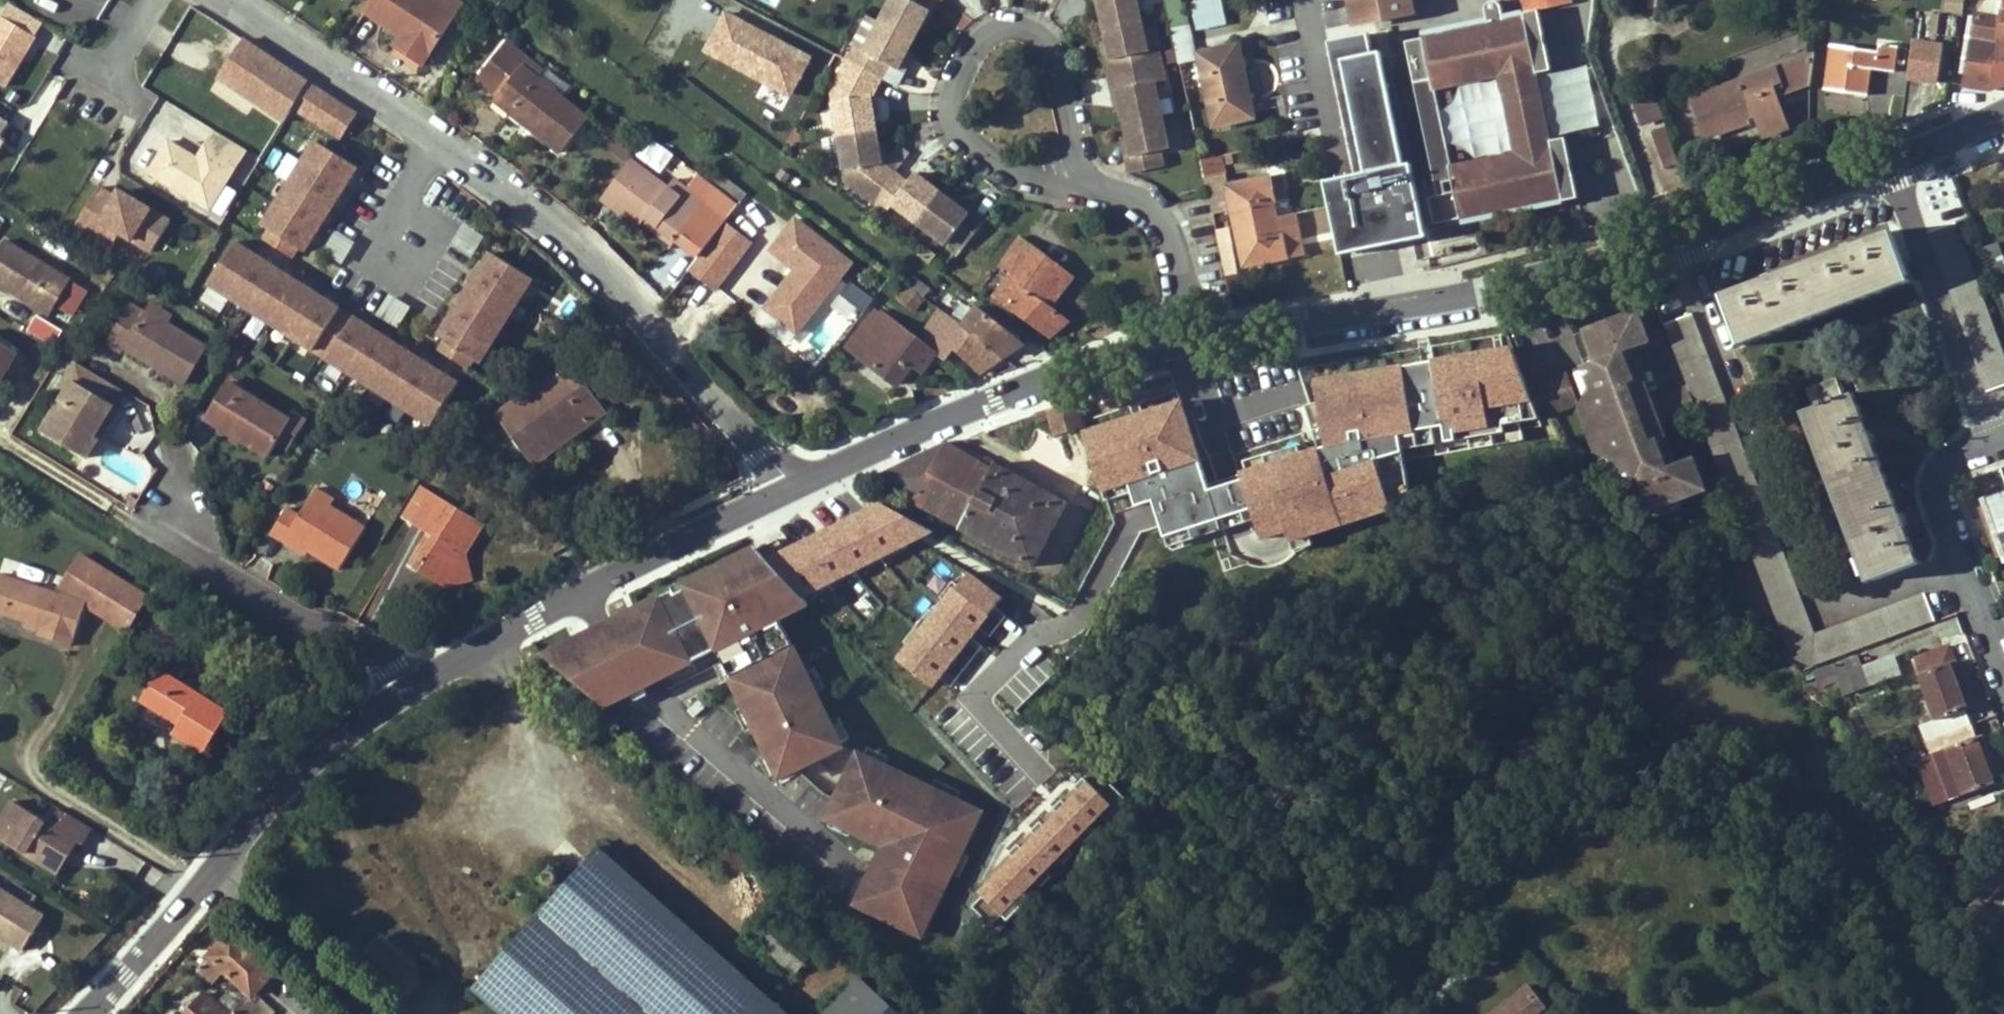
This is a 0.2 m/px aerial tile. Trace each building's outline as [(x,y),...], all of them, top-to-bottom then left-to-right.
[(364,11),(400,36),(408,42),(406,46),(427,60),(456,15),(433,0),(372,0),(364,11)] [(934,18),(943,0),(891,0),(879,21),(916,40),(922,29),(929,16),(934,18)] [(1113,12),(1111,0),(1101,0),(1105,13),(1113,12)] [(1113,12),(1116,25),(1145,18),(1140,0),(1111,0),(1113,12)] [(1188,26),(1184,8),(1181,9),(1178,0),(1166,0),(1172,30),(1182,28),(1188,26)] [(1231,31),(1224,0),(1197,0),(1189,2),(1195,31),(1223,24),(1225,32),(1231,31)] [(1360,48),(1392,41),(1389,27),(1417,22),(1412,1),(1418,0),(1349,0),(1360,48)] [(1537,8),(1522,11),(1522,16),(1504,20),(1504,14),(1503,10),(1501,5),(1497,1),(1496,0),(1488,0),(1486,1),(1485,3),(1483,7),(1483,11),(1485,22),(1487,27),(1422,41),(1421,36),(1404,39),(1413,81),(1430,77),(1433,90),(1434,90),(1497,78),(1513,149),(1449,163),(1454,190),(1436,193),(1428,195),(1434,222),(1461,217),(1459,208),(1559,187),(1561,196),(1562,201),(1577,197),(1564,136),(1552,138),(1537,71),(1550,69),(1537,8)] [(1522,11),(1537,8),(1535,0),(1519,0),(1522,11)] [(1965,0),(1944,0),(1943,13),(1963,15),(1965,0)] [(2003,4),(2002,4),(1996,47),(1989,90),(2003,85),(2003,1),(2003,4)] [(1977,12),(1963,86),(1989,90),(1996,47),(2002,4),(1989,2),(1987,14),(1977,12)] [(941,5),(931,32),(954,40),(964,13),(941,5)] [(1504,20),(1522,16),(1522,11),(1504,14),(1504,20)] [(700,58),(790,101),(812,56),(722,13),(700,58)] [(0,16),(0,83),(6,87),(36,37),(0,15),(0,16)] [(922,29),(927,32),(934,18),(929,16),(922,29)] [(1145,18),(1116,25),(1120,40),(1123,50),(1117,60),(1120,74),(1167,64),(1163,48),(1153,49),(1145,18)] [(869,19),(855,46),(863,49),(878,23),(869,19)] [(916,40),(879,21),(878,23),(863,49),(855,46),(847,60),(884,79),(891,66),(900,70),(916,40)] [(1417,22),(1389,27),(1392,41),(1404,39),(1421,36),(1417,22)] [(1422,41),(1487,27),(1485,22),(1421,36),(1422,41)] [(1179,62),(1189,60),(1182,28),(1172,30),(1179,61),(1179,62)] [(408,42),(400,36),(394,46),(423,65),(427,60),(406,46),(408,42)] [(1120,40),(1112,41),(1117,60),(1123,50),(1120,40)] [(292,109),(307,84),(240,41),(215,79),(283,124),(292,109)] [(1908,79),(1922,80),(1927,44),(1912,42),(1908,79)] [(537,81),(543,73),(505,44),(477,79),(499,98),(496,101),(561,153),(588,120),(537,81)] [(1894,74),(1898,47),(1879,44),(1878,53),(1832,45),(1825,91),(1869,97),(1873,70),(1894,74)] [(1927,44),(1922,80),(1939,83),(1944,46),(1927,44)] [(1206,92),(1246,83),(1238,47),(1199,55),(1206,92)] [(1787,127),(1777,98),(1811,85),(1814,54),(1693,100),(1706,138),(1747,123),(1745,118),(1756,114),(1763,135),(1787,127)] [(884,79),(847,60),(831,88),(840,136),(875,131),(871,105),(884,79)] [(1414,207),(1411,195),(1387,84),(1382,62),(1345,69),(1379,226),(1417,218),(1414,207)] [(1132,99),(1135,108),(1138,122),(1169,115),(1162,83),(1170,81),(1167,64),(1120,74),(1125,94),(1132,99)] [(1416,94),(1433,90),(1430,77),(1413,81),(1416,94)] [(1425,192),(1401,82),(1387,84),(1411,195),(1420,193),(1425,192)] [(1213,127),(1253,118),(1246,83),(1206,92),(1213,127)] [(355,116),(307,84),(292,109),(339,141),(355,116)] [(1184,86),(1186,96),(1195,94),(1193,84),(1184,86)] [(1128,110),(1135,108),(1132,99),(1125,94),(1128,110)] [(1188,107),(1198,105),(1195,94),(1186,96),(1188,107)] [(9,138),(3,135),(13,120),(0,112),(0,153),(9,138)] [(1169,115),(1138,122),(1142,137),(1144,148),(1138,152),(1143,172),(1176,166),(1173,150),(1177,149),(1169,115)] [(1648,131),(1665,170),(1680,163),(1663,125),(1648,131)] [(167,141),(147,174),(210,209),(247,149),(215,129),(198,158),(167,141)] [(602,141),(611,148),(618,138),(609,131),(602,141)] [(840,136),(847,183),(874,204),(894,176),(880,166),(875,131),(840,136)] [(352,162),(310,134),(256,218),(262,223),(256,232),(285,251),(291,241),(298,245),(352,162)] [(1142,137),(1135,139),(1138,152),(1144,148),(1142,137)] [(1196,144),(1200,162),(1221,158),(1218,139),(1196,144)] [(1214,176),(1225,174),(1221,158),(1200,162),(1207,199),(1208,202),(1219,200),(1214,176)] [(1454,190),(1449,163),(1431,167),(1436,193),(1454,190)] [(668,188),(643,169),(613,209),(639,228),(642,224),(647,219),(676,241),(704,204),(686,189),(680,197),(668,188)] [(894,176),(874,204),(885,212),(892,204),(920,225),(942,196),(913,175),(906,185),(894,176)] [(1235,229),(1276,220),(1273,203),(1284,200),(1279,177),(1228,188),(1235,229)] [(673,180),(668,188),(680,197),(686,189),(673,180)] [(102,182),(77,223),(117,247),(126,232),(158,251),(176,219),(133,193),(130,200),(102,182)] [(1559,187),(1459,208),(1461,217),(1561,196),(1559,187)] [(1420,193),(1411,195),(1414,207),(1422,206),(1420,193)] [(962,212),(952,204),(942,196),(920,225),(944,243),(950,235),(963,246),(983,219),(970,209),(962,212)] [(956,198),(952,204),(962,212),(970,209),(956,198)] [(788,350),(854,261),(793,216),(766,253),(790,270),(751,322),(788,350)] [(1276,220),(1235,229),(1244,269),(1302,257),(1294,216),(1276,220)] [(672,247),(676,241),(647,219),(642,224),(672,247)] [(713,237),(741,257),(751,243),(724,223),(713,237)] [(1956,223),(1927,234),(1986,391),(2003,384),(2003,355),(1956,223)] [(449,246),(471,259),(484,237),(463,224),(449,246)] [(330,230),(321,256),(345,264),(355,238),(330,230)] [(1909,282),(1890,232),(1721,297),(1740,346),(1909,282)] [(0,237),(0,284),(41,308),(62,273),(0,237)] [(715,292),(741,257),(713,237),(688,271),(715,292)] [(1049,338),(1069,322),(1050,306),(1073,277),(1021,237),(999,266),(1010,274),(1016,279),(1014,282),(1017,285),(1004,303),(1049,338)] [(342,306),(238,238),(211,280),(315,348),(342,306)] [(1983,248),(1994,277),(2003,273),(2003,262),(1997,242),(1983,248)] [(1218,249),(1228,297),(1239,295),(1235,277),(1238,276),(1232,247),(1218,249)] [(532,275),(489,248),(435,332),(442,336),(436,346),(465,364),(471,355),(477,360),(532,275)] [(1014,282),(1016,279),(1010,274),(994,295),(1004,303),(1017,285),(1014,282)] [(914,275),(907,283),(925,297),(932,289),(914,275)] [(847,281),(793,351),(816,368),(870,298),(847,281)] [(897,300),(913,311),(924,299),(908,286),(897,300)] [(172,316),(150,303),(146,310),(168,323),(172,316)] [(146,310),(144,313),(131,304),(107,343),(121,352),(124,347),(129,340),(160,360),(156,367),(184,384),(207,348),(168,323),(146,310)] [(949,318),(1004,358),(1025,344),(978,307),(976,309),(961,304),(949,318)] [(460,382),(347,309),(320,351),(433,425),(460,382)] [(949,318),(941,311),(925,333),(929,336),(922,344),(936,355),(946,362),(955,351),(980,375),(1004,358),(949,318)] [(53,348),(63,332),(36,315),(26,332),(53,348)] [(1691,316),(1665,326),(1690,391),(1700,417),(1797,673),(1934,620),(1925,593),(1815,635),(1691,316)] [(1700,417),(1690,391),(1653,405),(1645,385),(1637,389),(1625,359),(1650,350),(1638,320),(1586,339),(1597,370),(1586,374),(1598,404),(1592,406),(1614,466),(1621,464),(1631,492),(1643,488),(1654,516),(1708,495),(1695,462),(1669,472),(1658,443),(1667,440),(1663,431),(1700,417)] [(914,366),(923,373),(936,355),(922,344),(894,322),(864,361),(898,387),(914,366)] [(124,347),(156,367),(160,360),(129,340),(124,347)] [(19,353),(0,342),(0,379),(2,380),(19,353)] [(1083,433),(1104,493),(1128,485),(1136,507),(1152,503),(1155,513),(1163,537),(1234,515),(1251,510),(1261,542),(1286,533),(1290,544),(1392,510),(1412,502),(1403,450),(1505,433),(1503,425),(1539,419),(1530,396),(1510,346),(1314,379),(1326,447),(1319,450),(1318,447),(1239,473),(1242,480),(1225,485),(1209,490),(1181,399),(1083,433)] [(43,432),(87,459),(101,438),(96,435),(101,428),(95,422),(108,402),(114,405),(123,390),(77,362),(67,377),(61,374),(47,397),(60,405),(43,432)] [(498,415),(524,451),(582,410),(591,423),(606,412),(572,363),(498,415)] [(1805,390),(1812,409),(1803,413),(1868,582),(1918,563),(1902,519),(1869,433),(1854,394),(1843,398),(1836,378),(1805,390)] [(290,420),(289,420),(229,382),(207,418),(234,435),(238,428),(248,434),(244,441),(268,456),(277,441),(290,420)] [(1567,382),(1530,396),(1539,419),(1541,425),(1578,412),(1567,382)] [(96,435),(101,438),(118,408),(114,405),(108,402),(95,422),(101,428),(96,435)] [(1076,405),(1050,413),(1052,421),(1056,437),(1083,430),(1076,405)] [(533,463),(591,423),(582,410),(524,451),(533,463)] [(307,421),(293,413),(289,420),(290,420),(277,441),(289,449),(307,421)] [(1037,424),(1052,421),(1050,413),(1035,417),(1037,424)] [(234,435),(244,441),(248,434),(238,428),(234,435)] [(984,459),(979,466),(945,446),(873,481),(961,526),(962,529),(1032,567),(1066,504),(984,459)] [(335,499),(317,487),(300,515),(288,507),(271,533),(297,551),(302,545),(309,550),(340,569),(366,528),(330,506),(335,499)] [(1985,498),(1997,530),(2003,528),(2003,491),(1985,498)] [(447,590),(459,586),(454,570),(464,555),(483,525),(433,494),(413,527),(434,540),(416,571),(447,590)] [(878,501),(767,556),(804,597),(934,532),(878,501)] [(306,556),(309,550),(302,545),(297,551),(306,556)] [(719,648),(784,773),(844,741),(779,615),(808,601),(804,597),(767,556),(762,551),(543,654),(598,701),(719,648)] [(56,594),(14,579),(2,616),(27,624),(41,628),(39,635),(38,637),(70,647),(85,606),(128,632),(148,597),(80,555),(56,594)] [(472,582),(464,555),(454,570),(459,586),(472,582)] [(967,572),(897,661),(933,689),(1003,600),(967,572)] [(2,616),(14,579),(0,574),(0,616),(2,616)] [(41,628),(27,624),(25,630),(39,635),(41,628)] [(1912,657),(1934,718),(1920,723),(1926,739),(1927,738),(1969,723),(1964,707),(1972,705),(1964,683),(1958,685),(1949,661),(1952,659),(1947,644),(1912,657)] [(1868,685),(1857,656),(1835,664),(1841,682),(1848,679),(1852,690),(1868,685)] [(181,724),(175,734),(206,753),(231,713),(161,670),(143,699),(181,724)] [(1982,732),(1974,735),(1969,723),(1927,738),(1949,798),(1994,782),(1984,755),(1990,753),(1982,732)] [(957,860),(980,811),(858,752),(828,814),(878,838),(881,832),(896,839),(885,864),(878,861),(858,902),(912,928),(916,921),(926,926),(952,870),(946,867),(950,856),(957,860)] [(1902,774),(1896,757),(1884,761),(1891,779),(1902,774)] [(1088,782),(977,893),(1002,917),(1112,806),(1088,782)] [(60,810),(51,825),(15,803),(0,827),(0,839),(52,871),(59,859),(67,864),(80,844),(85,847),(94,831),(60,810)] [(600,847),(472,989),(500,1013),(788,1013),(600,847)] [(67,864),(59,859),(52,871),(60,876),(67,864)] [(1988,859),(1968,882),(1989,900),(2003,883),(2003,873),(1988,859)] [(539,879),(551,891),(564,877),(551,866),(539,879)] [(26,950),(47,915),(0,886),(0,934),(26,950)] [(1969,909),(1990,929),(1998,921),(1977,901),(1969,909)] [(231,935),(210,959),(253,998),(275,974),(261,961),(263,959),(248,945),(245,947),(231,935)] [(858,978),(826,1013),(898,1013),(858,978)] [(1492,1013),(1535,1013),(1546,1006),(1530,986),(1492,1013)] [(183,1013),(228,1013),(203,992),(183,1013)]
